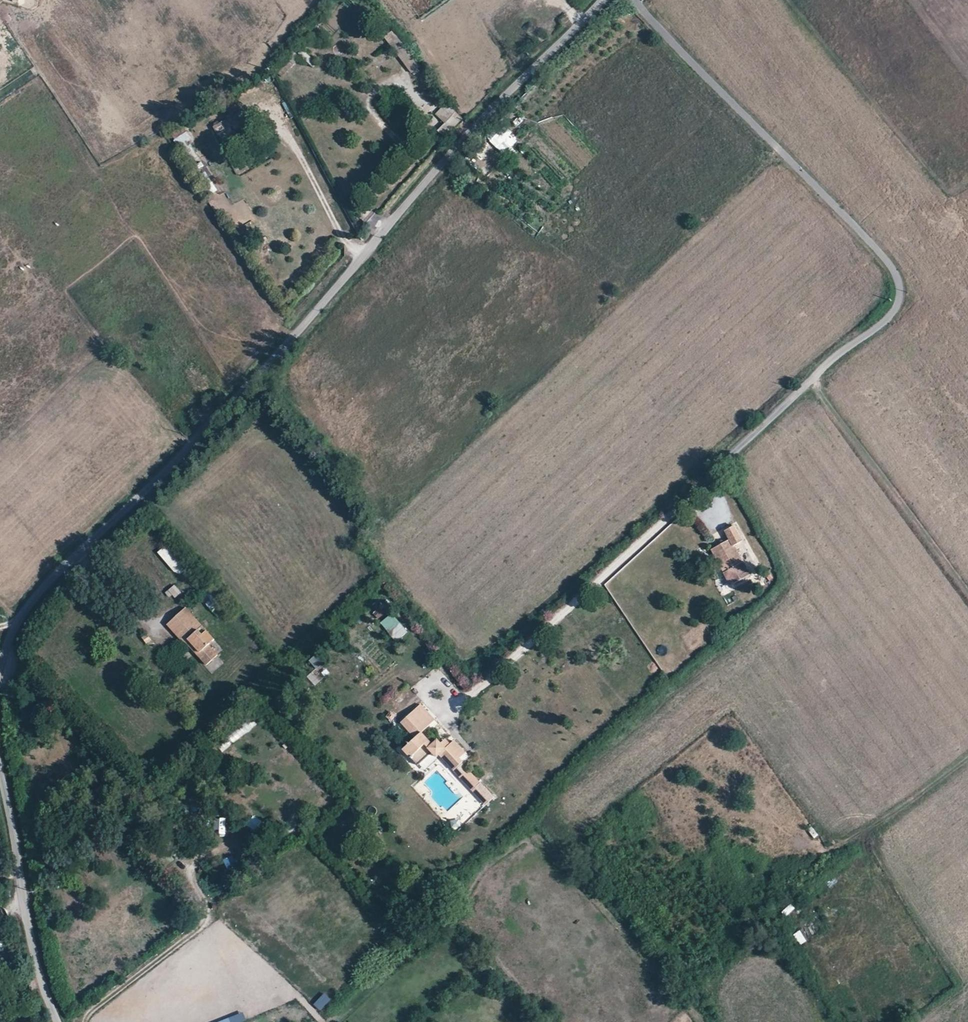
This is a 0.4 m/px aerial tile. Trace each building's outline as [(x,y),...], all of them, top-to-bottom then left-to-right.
[(392,31),(384,36),(391,48),(400,43),(392,31)] [(274,101),(282,98),(276,87),(269,90),(274,101)] [(223,144),(246,136),(239,114),(215,123),(223,144)] [(445,122),(451,129),(459,121),(452,114),(445,122)] [(484,133),(490,140),(498,131),(493,126),(484,133)] [(733,526),(725,530),(730,538),(722,542),(711,549),(732,586),(752,575),(735,545),(742,541),(733,526)] [(167,543),(158,550),(177,575),(186,569),(167,543)] [(717,585),(721,592),(730,588),(726,581),(717,585)] [(166,591),(171,599),(182,592),(176,584),(166,591)] [(187,607),(169,623),(187,642),(190,639),(199,649),(205,656),(201,659),(207,665),(219,655),(210,644),(216,638),(187,607)] [(382,607),(373,612),(377,619),(386,614),(382,607)] [(397,641),(409,631),(392,613),(381,623),(397,641)] [(146,632),(139,638),(145,645),(153,638),(146,632)] [(190,639),(187,642),(195,652),(199,649),(190,639)] [(309,661),(317,669),(324,661),(316,653),(309,661)] [(398,750),(412,766),(426,753),(431,759),(434,756),(451,774),(454,771),(460,766),(458,764),(461,761),(467,755),(455,742),(452,744),(447,749),(443,744),(439,740),(434,745),(428,739),(423,734),(434,723),(419,707),(402,723),(414,735),(398,750)] [(239,740),(259,722),(252,715),(232,732),(239,740)] [(447,749),(452,744),(447,740),(443,744),(447,749)] [(460,766),(454,771),(486,805),(494,797),(461,761),(458,764),(460,766)] [(802,929),(794,933),(800,945),(808,942),(802,929)] [(321,1010),(331,999),(325,993),(315,1004),(321,1010)] [(228,1016),(230,1021),(242,1021),(247,1020),(244,1011),(228,1016)]
